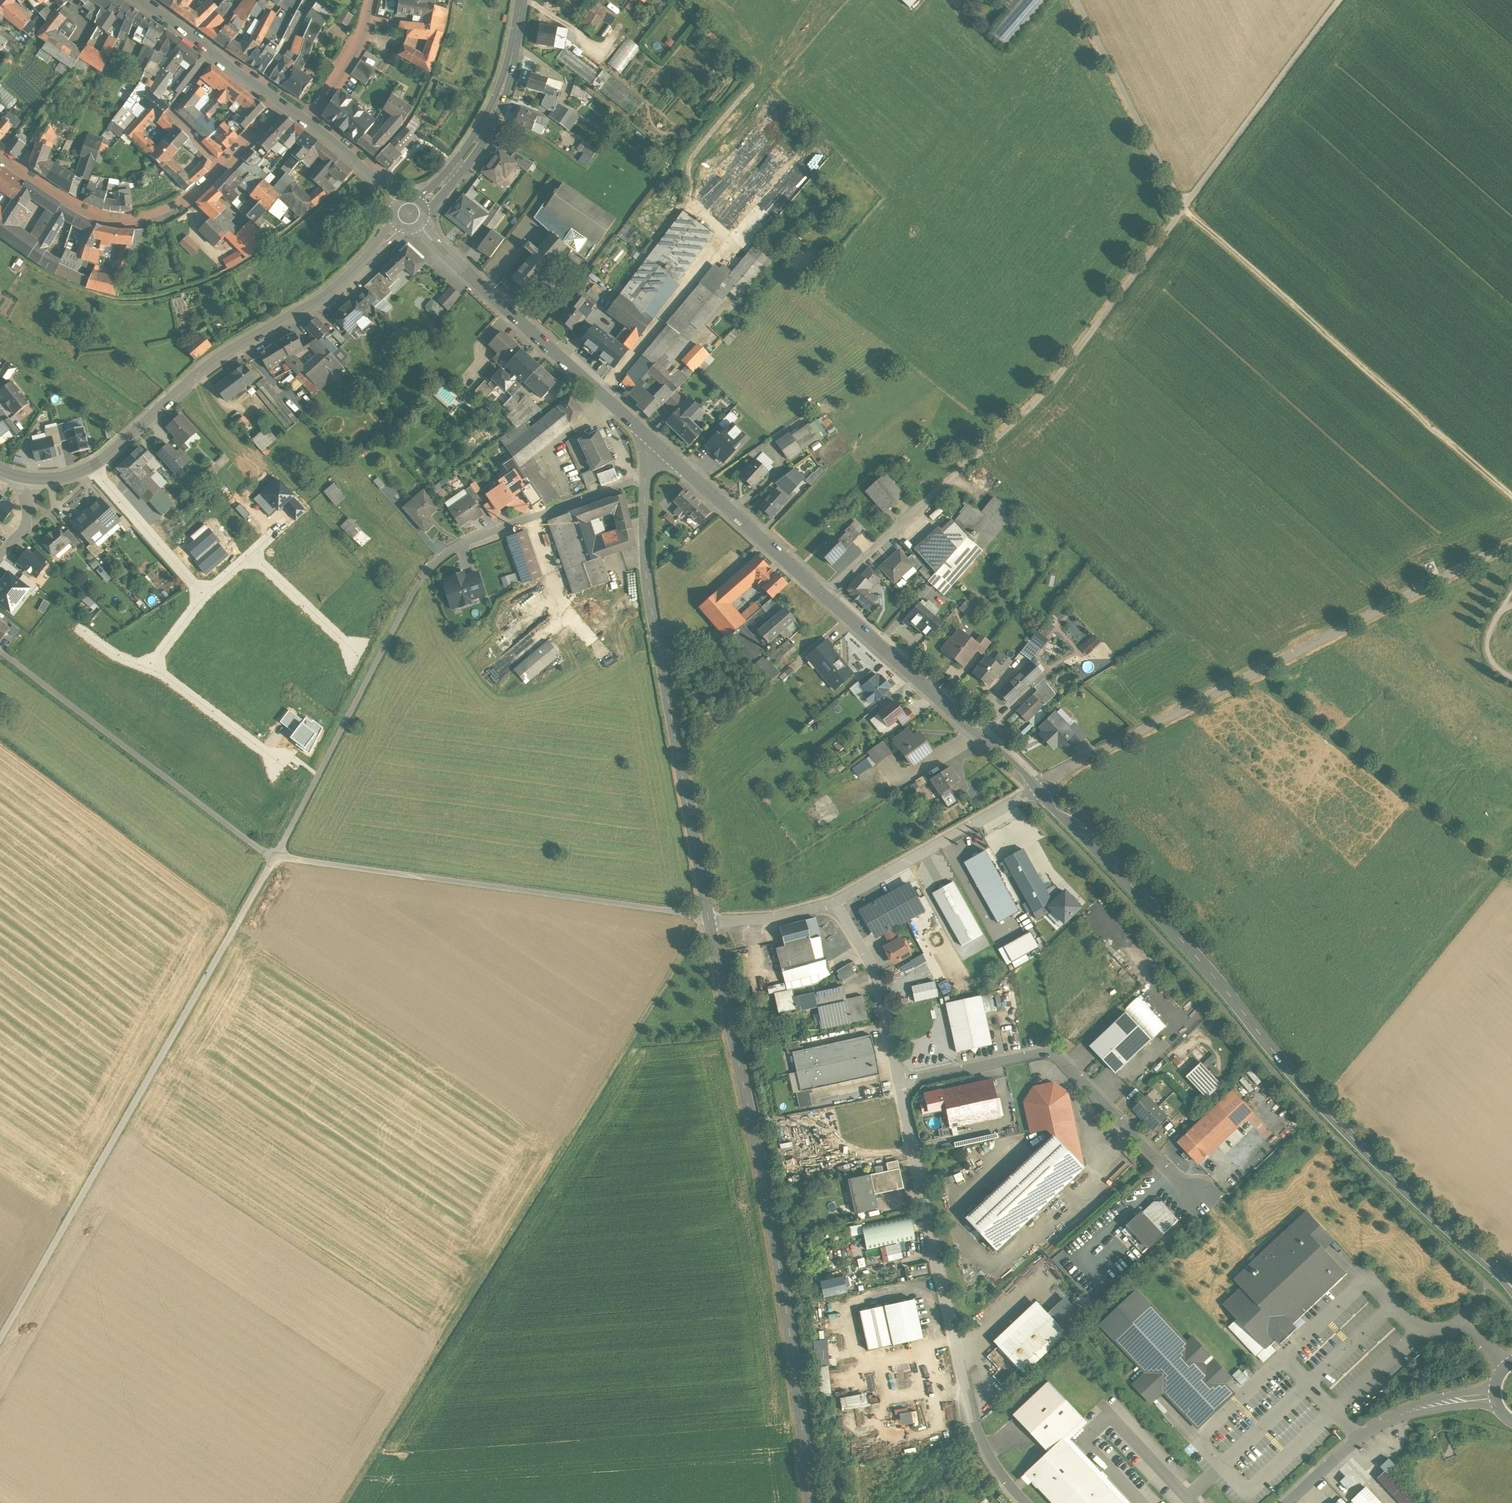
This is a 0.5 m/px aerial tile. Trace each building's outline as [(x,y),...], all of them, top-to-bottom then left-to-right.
[(0,4),(0,13),(8,19),(22,30),(26,24),(19,12),(10,4),(14,0),(3,0),(0,4)] [(31,6),(37,12),(46,22),(53,14),(42,2),(40,0),(27,0),(31,6)] [(80,2),(78,4),(89,12),(85,18),(94,23),(98,18),(97,18),(97,16),(102,8),(106,0),(77,0),(80,2)] [(116,18),(126,4),(120,0),(106,0),(102,8),(116,18)] [(170,8),(186,20),(190,13),(185,9),(191,0),(176,0),(170,8)] [(210,0),(194,16),(190,13),(186,20),(198,28),(215,12),(217,8),(210,0)] [(219,4),(219,5),(217,8),(215,12),(221,18),(226,12),(231,4),(226,0),(223,0),(219,4)] [(235,14),(245,22),(250,14),(257,4),(258,2),(255,0),(245,0),(235,14)] [(258,2),(257,4),(262,8),(267,3),(264,0),(260,0),(258,2)] [(405,0),(399,0),(397,11),(424,17),(426,4),(412,1),(405,0)] [(991,34),(1006,47),(1047,0),(1021,0),(1010,12),(991,34)] [(1000,3),(1010,12),(1021,0),(1003,0),(1000,3)] [(305,34),(302,39),(304,40),(299,56),(295,64),(293,67),(300,72),(308,59),(313,42),(323,27),(322,26),(329,14),(320,8),(321,6),(315,3),(310,10),(306,16),(311,20),(305,34)] [(126,4),(116,18),(121,21),(124,17),(126,18),(132,8),(126,4)] [(262,8),(257,4),(250,14),(255,18),(262,8)] [(435,6),(426,4),(424,17),(446,20),(448,8),(435,5),(435,6)] [(606,13),(594,5),(589,13),(601,21),(606,13)] [(310,10),(299,6),(293,17),(288,27),(305,34),(311,20),(306,16),(310,10)] [(102,8),(97,16),(97,18),(98,18),(110,27),(116,18),(102,8)] [(132,8),(126,18),(127,18),(133,23),(138,13),(132,8)] [(66,14),(59,9),(56,11),(64,17),(66,14)] [(270,9),(253,37),(251,41),(258,47),(276,14),(270,9)] [(353,16),(342,10),(336,21),(346,27),(353,16)] [(56,11),(53,14),(46,22),(37,36),(46,44),(42,50),(56,59),(67,42),(77,27),(64,17),(56,11)] [(26,24),(22,30),(33,39),(45,22),(36,12),(26,24)] [(215,12),(198,28),(214,41),(219,32),(215,29),(223,20),(221,18),(215,12)] [(1,28),(4,25),(6,23),(8,19),(0,13),(0,27),(1,28)] [(164,30),(138,13),(133,23),(132,25),(138,28),(134,36),(143,41),(142,44),(145,46),(153,50),(164,30)] [(601,21),(589,13),(579,28),(591,36),(601,21)] [(121,21),(111,37),(117,40),(127,18),(126,18),(124,17),(121,21)] [(446,20),(424,17),(422,24),(422,25),(421,29),(431,31),(442,33),(446,20)] [(556,28),(541,25),(537,45),(553,48),(553,47),(554,40),(556,28)] [(237,35),(225,26),(220,32),(219,32),(214,41),(226,49),(232,41),(237,35)] [(567,29),(556,27),(556,28),(554,40),(564,42),(565,42),(567,29)] [(431,31),(421,29),(421,30),(408,29),(407,36),(429,39),(431,31)] [(180,42),(164,30),(153,50),(154,51),(163,55),(170,44),(175,48),(180,42)] [(429,39),(423,55),(426,57),(422,67),(429,71),(442,33),(431,31),(429,39)] [(302,39),(296,36),(290,53),(299,56),(304,40),(302,39)] [(117,40),(111,37),(99,56),(107,61),(117,40)] [(247,38),(241,46),(232,41),(226,49),(246,63),(255,52),(258,47),(251,41),(247,38)] [(276,38),(270,48),(276,52),(277,49),(281,42),(281,41),(276,38)] [(640,48),(626,38),(608,62),(622,73),(640,48)] [(564,42),(554,40),(553,47),(563,49),(564,42)] [(67,42),(56,59),(60,62),(56,68),(67,75),(79,58),(82,52),(67,42)] [(198,56),(180,42),(175,48),(169,57),(162,68),(156,78),(161,82),(163,84),(166,86),(167,81),(171,80),(171,76),(180,66),(186,71),(198,56)] [(604,69),(572,45),(568,50),(592,70),(599,75),(604,69)] [(153,50),(145,46),(135,68),(145,72),(154,51),(153,50)] [(404,46),(399,56),(406,59),(411,49),(404,46)] [(99,56),(85,48),(82,52),(79,58),(102,72),(103,70),(106,63),(107,61),(99,56)] [(264,57),(255,52),(246,63),(263,74),(267,67),(272,60),(276,52),(270,48),(264,57)] [(423,55),(411,49),(406,59),(422,67),(426,57),(423,55)] [(592,70),(568,50),(563,56),(588,75),(592,70)] [(163,55),(154,51),(145,72),(156,78),(162,68),(157,65),(163,55)] [(186,71),(172,89),(178,95),(204,60),(198,56),(186,71)] [(588,75),(563,56),(559,61),(584,80),(588,75)] [(9,57),(0,68),(6,73),(14,62),(9,57)] [(274,71),(270,79),(280,86),(293,67),(295,64),(284,57),(274,71)] [(360,59),(350,75),(365,84),(376,69),(360,59)] [(113,67),(106,63),(103,70),(110,73),(113,67)] [(209,65),(199,78),(218,92),(228,80),(209,65)] [(274,71),(267,67),(263,74),(270,79),(274,71)] [(300,72),(293,67),(280,86),(299,99),(312,80),(300,72)] [(633,116),(644,102),(604,69),(599,75),(592,70),(588,75),(584,80),(591,85),(592,84),(633,116)] [(145,72),(140,83),(148,88),(150,89),(156,78),(145,72)] [(548,80),(532,75),(528,89),(545,94),(558,98),(560,91),(546,87),(548,80)] [(156,78),(150,89),(149,91),(149,92),(154,96),(163,84),(161,82),(156,78)] [(244,92),(228,80),(219,91),(213,100),(218,104),(220,106),(226,99),(234,105),(235,103),(244,92)] [(563,84),(548,80),(546,87),(560,91),(563,84)] [(148,88),(140,83),(139,83),(135,89),(132,94),(112,121),(107,127),(121,137),(128,129),(146,110),(140,104),(149,92),(149,91),(150,89),(148,88)] [(163,84),(154,96),(156,97),(161,103),(161,104),(168,108),(178,95),(172,89),(171,89),(170,90),(166,86),(163,84)] [(196,84),(176,111),(181,116),(189,107),(192,106),(204,93),(203,91),(196,84)] [(9,106),(15,99),(0,85),(0,98),(9,106)] [(585,93),(574,85),(571,97),(582,101),(585,93)] [(154,96),(149,92),(140,104),(146,110),(155,117),(159,120),(168,108),(161,104),(161,103),(156,97),(154,96)] [(244,92),(235,103),(244,110),(246,112),(255,101),(244,92)] [(357,107),(339,92),(323,115),(324,116),(333,124),(346,135),(357,143),(363,136),(373,123),(362,114),(365,111),(365,108),(361,105),(358,105),(357,107)] [(558,98),(545,94),(541,106),(548,110),(552,112),(553,112),(556,103),(558,98)] [(208,100),(196,113),(200,116),(203,112),(204,113),(212,104),(211,102),(213,100),(209,96),(207,98),(208,100)] [(403,104),(391,96),(383,109),(394,116),(403,122),(409,114),(404,110),(405,109),(403,108),(402,109),(400,108),(403,104)] [(218,104),(213,100),(211,102),(212,104),(204,113),(207,116),(218,104)] [(246,112),(240,120),(238,118),(229,110),(220,122),(223,124),(237,138),(264,108),(255,101),(246,112)] [(244,110),(235,103),(234,105),(229,110),(238,118),(244,110)] [(572,114),(556,103),(553,112),(552,112),(548,118),(563,128),(572,114)] [(727,117),(734,124),(745,112),(738,105),(727,117)] [(189,107),(181,116),(186,121),(194,111),(189,107)] [(155,117),(146,110),(128,129),(139,133),(155,117)] [(538,117),(522,110),(516,125),(532,132),(538,117)] [(194,111),(186,121),(190,125),(200,116),(196,113),(194,111)] [(20,121),(9,112),(3,119),(11,125),(10,126),(14,129),(20,121)] [(190,125),(200,135),(206,141),(209,138),(215,132),(219,128),(214,123),(207,116),(204,113),(203,112),(200,116),(190,125)] [(415,114),(408,126),(415,130),(423,119),(415,114)] [(572,114),(563,128),(568,132),(577,118),(572,114)] [(176,127),(163,115),(159,120),(158,121),(171,133),(176,127)] [(369,142),(363,136),(357,143),(372,157),(388,140),(401,124),(403,122),(394,116),(369,142)] [(538,117),(532,132),(540,135),(543,127),(538,125),(541,118),(538,117)] [(267,132),(257,142),(268,153),(293,124),(285,118),(280,119),(267,132)] [(0,123),(0,139),(10,126),(11,125),(3,119),(0,123)] [(33,138),(31,142),(36,145),(36,144),(39,145),(41,140),(50,143),(51,132),(42,123),(40,127),(33,138)] [(72,127),(62,123),(57,135),(67,139),(70,140),(75,128),(72,127)] [(237,138),(223,124),(219,128),(215,132),(221,137),(217,140),(226,149),(237,138)] [(294,124),(279,142),(288,149),(298,138),(303,131),(294,124)] [(171,133),(165,139),(174,147),(172,148),(176,152),(182,145),(188,138),(176,127),(171,133)] [(391,146),(377,159),(387,169),(401,155),(399,154),(415,136),(407,128),(391,146)] [(139,133),(128,129),(121,137),(129,145),(133,141),(139,133)] [(317,142),(303,131),(298,138),(303,142),(291,156),(298,162),(300,161),(301,162),(301,161),(317,142)] [(19,132),(15,137),(19,140),(23,134),(19,132)] [(152,145),(139,133),(133,141),(142,150),(145,152),(152,145)] [(23,134),(19,140),(25,144),(28,138),(23,134)] [(28,138),(25,144),(28,147),(31,142),(33,138),(29,136),(28,138)] [(102,139),(88,136),(81,155),(83,157),(94,161),(95,161),(96,161),(101,144),(102,139)] [(15,137),(5,150),(15,157),(25,144),(19,140),(15,137)] [(197,149),(188,138),(182,145),(194,155),(194,154),(198,150),(197,149)] [(223,153),(209,138),(206,141),(202,144),(217,159),(223,153)] [(174,147),(165,139),(156,150),(150,157),(158,164),(164,157),(168,160),(176,152),(172,148),(174,147)] [(41,140),(39,145),(36,144),(36,145),(28,168),(46,180),(54,165),(46,161),(50,149),(48,148),(50,143),(41,140)] [(317,142),(301,161),(308,167),(318,156),(324,162),(310,178),(317,184),(323,177),(328,172),(339,160),(317,142)] [(597,151),(583,142),(578,149),(585,154),(579,162),(586,167),(597,151)] [(152,145),(145,152),(150,157),(156,150),(152,145)] [(262,160),(251,149),(242,159),(251,167),(256,166),(262,160)] [(204,157),(198,150),(194,154),(201,160),(204,157)] [(498,151),(481,173),(495,183),(501,176),(498,174),(502,170),(508,174),(515,165),(515,164),(509,159),(498,151)] [(533,164),(514,153),(509,159),(515,164),(515,165),(526,173),(533,164)] [(291,156),(281,169),(288,175),(298,162),(291,156)] [(94,161),(83,157),(76,178),(82,180),(88,181),(90,176),(95,161),(94,161)] [(168,160),(164,157),(158,164),(162,168),(173,179),(180,172),(168,160)] [(353,171),(339,160),(328,172),(341,183),(353,171)] [(74,178),(54,165),(46,180),(69,194),(74,178)] [(5,170),(0,178),(0,191),(9,197),(13,200),(20,190),(24,183),(5,170)] [(230,170),(213,187),(221,194),(231,203),(236,198),(238,196),(227,186),(232,180),(236,175),(230,170)] [(180,172),(173,179),(181,187),(189,180),(180,172)] [(243,181),(236,175),(232,180),(239,185),(243,181)] [(260,183),(249,175),(243,181),(239,185),(251,194),(260,183)] [(288,175),(275,190),(281,195),(291,182),(293,180),(288,175)] [(100,178),(92,176),(88,187),(96,190),(97,188),(100,178)] [(76,178),(74,177),(74,178),(69,194),(76,198),(82,180),(76,178)] [(334,189),(323,177),(317,184),(320,187),(328,195),(334,189)] [(189,180),(181,187),(185,191),(193,184),(189,180)] [(61,205),(26,181),(24,183),(20,190),(30,196),(51,211),(55,214),(61,205)] [(128,183),(117,181),(119,198),(130,197),(128,183)] [(275,190),(262,181),(260,183),(251,194),(250,195),(254,198),(269,211),(279,198),(281,195),(275,190)] [(307,197),(291,182),(281,195),(279,198),(299,217),(315,205),(307,197)] [(549,204),(545,201),(534,217),(552,233),(567,247),(564,251),(574,258),(578,253),(586,259),(597,243),(598,244),(615,220),(563,184),(557,193),(555,191),(552,194),(554,196),(549,204)] [(96,190),(88,187),(83,202),(96,209),(98,209),(100,200),(101,192),(96,190)] [(213,187),(196,203),(212,219),(214,221),(220,214),(225,209),(215,200),(221,194),(213,187)] [(320,187),(307,197),(315,205),(328,195),(320,187)] [(30,196),(20,190),(13,200),(23,207),(30,196)] [(0,211),(0,212),(4,215),(13,200),(9,197),(0,211)] [(119,204),(110,202),(109,211),(121,213),(131,211),(130,197),(119,198),(119,202),(119,204)] [(486,216),(463,197),(447,217),(471,236),(481,224),(487,216),(486,216)] [(246,208),(236,198),(231,203),(242,213),(246,208)] [(269,211),(254,198),(246,208),(242,213),(253,223),(258,228),(271,213),(269,211)] [(23,207),(13,200),(4,215),(2,218),(18,230),(30,212),(23,207)] [(110,202),(100,200),(98,209),(109,211),(110,202)] [(495,204),(486,216),(487,216),(481,224),(486,228),(495,215),(498,212),(500,208),(495,204)] [(69,211),(61,205),(55,214),(48,226),(57,231),(64,220),(72,224),(72,223),(76,214),(69,211)] [(51,211),(42,225),(47,228),(48,226),(55,214),(51,211)] [(682,213),(619,296),(652,321),(679,286),(677,284),(658,269),(694,221),(682,213)] [(102,227),(76,214),(72,223),(87,230),(80,243),(90,248),(90,249),(91,247),(95,239),(102,227)] [(220,214),(214,221),(230,236),(237,230),(220,214)] [(495,215),(486,228),(491,231),(491,232),(501,219),(495,215)] [(2,218),(0,221),(0,236),(29,257),(35,246),(37,243),(33,240),(18,230),(2,218)] [(212,219),(199,232),(214,247),(225,237),(247,258),(255,252),(242,238),(237,243),(233,239),(237,234),(239,232),(237,230),(230,236),(214,221),(212,219)] [(694,221),(658,269),(677,284),(713,236),(694,221)] [(239,232),(237,234),(242,238),(255,252),(269,241),(248,222),(239,232)] [(628,223),(617,236),(626,244),(637,230),(628,223)] [(42,225),(33,240),(37,243),(47,228),(42,225)] [(57,231),(48,226),(47,228),(37,243),(35,246),(45,252),(51,243),(57,231)] [(117,230),(102,227),(95,239),(97,239),(111,242),(116,243),(123,244),(131,245),(132,245),(135,230),(117,230)] [(142,229),(135,230),(132,245),(139,245),(142,229)] [(491,231),(477,250),(489,259),(503,240),(491,232),(491,231)] [(532,255),(512,278),(527,292),(564,251),(567,247),(552,233),(537,249),(529,242),(524,248),(532,255)] [(242,238),(237,234),(233,239),(237,243),(242,238)] [(200,247),(188,236),(180,243),(193,255),(200,247)] [(111,242),(97,239),(95,249),(98,250),(102,250),(103,251),(104,245),(110,247),(111,242)] [(45,252),(35,246),(29,257),(47,269),(55,273),(58,264),(66,252),(63,251),(51,243),(45,252)] [(90,248),(80,243),(79,258),(87,261),(90,248)] [(123,244),(115,279),(121,280),(128,258),(128,257),(131,245),(123,244)] [(670,346),(678,352),(729,291),(739,299),(773,259),(756,244),(728,278),(712,296),(670,346)] [(132,245),(131,245),(128,257),(136,259),(139,245),(132,245)] [(95,249),(91,247),(90,249),(90,248),(87,261),(95,265),(98,252),(98,250),(95,249)] [(406,247),(380,271),(381,272),(375,276),(377,279),(387,289),(396,279),(393,276),(402,268),(411,276),(423,263),(406,247)] [(79,258),(66,252),(58,264),(91,278),(94,274),(95,266),(95,265),(87,261),(79,258)] [(242,261),(237,252),(223,261),(228,268),(242,261)] [(91,278),(58,264),(55,273),(86,287),(91,278)] [(699,285),(712,296),(728,278),(714,267),(699,285)] [(115,279),(99,275),(98,275),(94,274),(91,278),(86,287),(86,288),(117,296),(121,280),(115,279)] [(375,276),(364,287),(365,289),(374,299),(379,304),(391,292),(387,289),(377,279),(375,276)] [(699,285),(665,324),(667,326),(679,335),(712,296),(699,285)] [(449,286),(438,300),(449,310),(461,296),(449,286)] [(365,289),(355,298),(356,299),(357,298),(365,308),(374,299),(365,289)] [(580,290),(575,297),(580,301),(588,308),(594,301),(580,290)] [(619,296),(606,313),(614,319),(626,328),(639,338),(652,321),(619,296)] [(180,297),(172,299),(174,307),(182,304),(180,297)] [(575,297),(568,305),(573,310),(580,301),(575,297)] [(365,308),(357,298),(356,299),(352,302),(361,312),(365,308)] [(346,305),(344,304),(331,316),(347,332),(356,324),(353,321),(362,313),(361,312),(352,302),(351,301),(346,305)] [(568,305),(558,318),(571,329),(577,321),(578,322),(582,317),(573,310),(568,305)] [(185,306),(178,308),(180,314),(187,312),(185,306)] [(709,329),(723,342),(736,327),(722,314),(709,329)] [(314,319),(304,327),(316,340),(317,341),(323,336),(327,333),(314,319)] [(595,326),(582,343),(613,368),(627,351),(595,326)] [(667,326),(627,376),(637,384),(647,372),(657,360),(661,356),(670,346),(679,335),(667,326)] [(639,338),(626,328),(617,340),(619,342),(618,343),(629,351),(639,338)] [(345,340),(336,331),(332,334),(341,344),(345,340)] [(510,340),(501,332),(489,345),(498,354),(500,352),(510,340)] [(202,334),(185,348),(194,359),(211,345),(202,334)] [(293,335),(279,343),(288,357),(292,355),(302,349),(293,335)] [(338,351),(323,336),(317,341),(344,369),(347,365),(344,362),(348,357),(340,349),(338,351)] [(317,341),(316,340),(308,345),(318,355),(325,349),(317,341)] [(510,340),(500,352),(511,361),(502,370),(489,385),(495,390),(499,385),(512,371),(525,383),(540,367),(510,340)] [(279,343),(258,355),(266,370),(284,360),(288,357),(279,343)] [(673,369),(685,381),(709,355),(696,344),(673,369)] [(670,346),(661,356),(669,361),(678,352),(670,346)] [(342,368),(325,349),(318,355),(312,360),(320,370),(314,376),(323,385),(342,368)] [(511,361),(500,352),(498,354),(493,359),(496,362),(495,363),(502,370),(511,361)] [(292,355),(288,357),(284,360),(292,370),(298,376),(301,372),(300,371),(304,367),(292,355)] [(284,360),(266,370),(274,379),(292,370),(284,360)] [(304,367),(300,371),(301,372),(318,390),(323,385),(314,376),(320,370),(312,360),(304,367)] [(657,360),(647,372),(653,377),(658,382),(669,369),(657,360)] [(244,366),(215,387),(226,401),(234,395),(236,399),(246,391),(243,388),(254,379),(244,366)] [(540,367),(525,383),(536,393),(542,398),(557,383),(540,367)] [(673,369),(670,367),(669,369),(658,382),(663,387),(672,395),(673,394),(685,381),(673,369)] [(512,371),(499,385),(506,391),(508,388),(515,394),(525,383),(512,371)] [(312,396),(318,390),(301,372),(298,376),(294,379),(292,376),(282,383),(285,388),(289,384),(296,392),(303,386),(312,396)] [(637,384),(635,386),(641,391),(653,377),(647,372),(637,384)] [(637,384),(627,376),(621,383),(631,391),(635,386),(637,384)] [(298,422),(263,379),(256,384),(260,389),(256,392),(287,430),(298,422)] [(0,390),(0,396),(4,400),(3,401),(8,406),(14,414),(29,403),(28,402),(29,402),(28,400),(27,401),(12,381),(0,390)] [(470,397),(474,401),(481,395),(486,400),(495,390),(489,385),(485,381),(470,397)] [(510,412),(507,416),(517,427),(524,422),(542,409),(531,398),(536,393),(525,383),(515,394),(512,398),(518,404),(510,412)] [(650,400),(641,391),(635,386),(631,391),(629,393),(641,403),(637,407),(649,418),(659,408),(650,400)] [(663,387),(650,400),(659,408),(664,402),(672,395),(663,387)] [(672,395),(664,402),(675,412),(677,410),(683,404),(673,394),(672,395)] [(570,397),(557,408),(567,421),(569,423),(583,412),(570,397)] [(518,404),(512,398),(504,406),(510,412),(518,404)] [(683,404),(677,410),(688,421),(699,409),(688,399),(683,404)] [(557,408),(530,430),(524,422),(517,427),(499,440),(513,460),(516,464),(528,453),(531,451),(567,421),(557,408)] [(665,423),(678,435),(689,446),(701,433),(688,421),(677,410),(675,412),(665,423)] [(243,417),(237,411),(231,416),(236,422),(243,417)] [(259,412),(248,423),(243,417),(236,422),(242,428),(241,429),(252,440),(265,428),(270,425),(259,412)] [(738,419),(731,412),(719,424),(723,428),(728,422),(732,425),(738,419)] [(195,432),(180,416),(168,426),(177,436),(183,443),(184,442),(195,432)] [(19,431),(9,417),(3,422),(8,429),(13,436),(19,431)] [(8,429),(3,422),(0,418),(0,436),(8,429)] [(72,427),(82,425),(80,418),(70,421),(72,427)] [(790,437),(800,451),(825,433),(823,430),(826,428),(819,418),(808,426),(807,425),(790,437)] [(567,421),(531,451),(535,456),(571,426),(569,423),(567,421)] [(706,446),(723,462),(740,445),(737,442),(743,436),(732,425),(728,422),(723,428),(706,446)] [(61,442),(68,440),(66,431),(64,423),(57,424),(57,426),(61,442)] [(400,435),(391,423),(381,431),(391,443),(400,435)] [(465,438),(469,445),(474,441),(476,445),(488,437),(486,434),(490,431),(486,424),(465,438)] [(61,442),(57,426),(44,429),(47,439),(52,437),(54,445),(61,443),(61,442)] [(830,436),(836,432),(832,426),(826,430),(830,436)] [(83,427),(66,431),(72,454),(89,449),(83,427)] [(265,428),(252,440),(260,449),(264,446),(273,437),(265,428)] [(599,432),(580,441),(594,470),(592,470),(593,473),(614,463),(599,432)] [(800,451),(789,434),(776,443),(787,459),(800,451)] [(183,443),(177,436),(172,441),(180,449),(182,452),(188,447),(184,442),(183,443)] [(47,439),(31,443),(36,461),(42,459),(43,460),(49,458),(49,457),(56,456),(54,445),(52,437),(47,439)] [(176,453),(168,444),(158,453),(175,473),(185,464),(176,453)] [(142,445),(129,456),(141,469),(146,464),(153,457),(142,445)] [(264,446),(260,449),(264,455),(269,451),(264,446)] [(763,453),(757,447),(746,455),(754,462),(754,461),(755,462),(763,453)] [(182,452),(180,449),(176,453),(185,464),(190,460),(182,452)] [(535,456),(531,451),(528,453),(557,502),(561,501),(535,456)] [(528,453),(516,464),(530,485),(541,501),(545,506),(557,502),(528,453)] [(141,469),(129,456),(116,468),(146,501),(160,489),(141,469)] [(153,457),(146,464),(153,472),(154,471),(160,465),(153,457)] [(513,460),(503,466),(510,475),(498,483),(501,486),(487,496),(491,502),(498,512),(507,506),(515,500),(513,497),(520,492),(530,485),(516,464),(513,460)] [(755,462),(754,461),(754,462),(740,477),(752,488),(767,473),(755,462)] [(153,472),(146,464),(141,469),(160,489),(165,484),(154,471),(153,472)] [(813,473),(806,481),(811,486),(824,472),(820,468),(814,474),(813,473)] [(597,474),(601,485),(617,480),(613,469),(597,474)] [(592,470),(581,476),(586,486),(597,481),(593,473),(592,470)] [(792,470),(775,483),(778,486),(788,495),(789,494),(803,479),(793,470),(792,470)] [(884,475),(864,492),(882,514),(902,496),(884,475)] [(276,478),(248,505),(259,517),(265,511),(270,517),(282,506),(293,496),(276,478)] [(378,478),(374,482),(380,489),(384,485),(378,478)] [(334,483),(324,491),(336,505),(346,497),(334,483)] [(441,484),(434,488),(446,504),(452,500),(441,484)] [(541,501),(530,485),(520,492),(532,508),(541,501)] [(788,495),(778,486),(774,490),(785,500),(790,495),(789,494),(788,495)] [(478,500),(470,488),(468,489),(465,492),(468,497),(469,496),(474,503),(478,500)] [(685,490),(674,502),(680,507),(684,511),(694,499),(685,490)] [(774,490),(758,507),(770,518),(785,500),(774,490)] [(426,494),(418,501),(416,499),(413,502),(412,500),(403,508),(424,531),(432,523),(425,516),(428,513),(430,515),(438,507),(426,494)] [(0,495),(0,521),(2,523),(15,507),(0,495)] [(623,495),(612,498),(582,509),(586,521),(610,512),(615,513),(619,531),(620,530),(620,531),(631,528),(623,495)] [(293,496),(282,506),(295,521),(306,511),(293,496)] [(474,503),(469,496),(468,497),(450,510),(461,526),(472,517),(475,521),(482,515),(474,503)] [(100,498),(86,511),(105,532),(116,522),(115,522),(118,519),(100,498)] [(694,499),(684,511),(699,525),(710,513),(694,499)] [(985,515),(966,499),(962,504),(966,507),(953,522),(966,537),(985,515)] [(515,500),(507,506),(523,514),(527,506),(515,500)] [(935,573),(928,581),(943,595),(1014,513),(998,500),(935,573)] [(498,512),(491,502),(483,507),(491,519),(500,514),(498,512)] [(235,508),(245,519),(250,514),(240,503),(235,508)] [(680,507),(674,513),(678,517),(684,511),(680,507)] [(582,509),(563,516),(568,530),(587,523),(586,521),(582,509)] [(105,532),(86,511),(72,523),(91,543),(93,541),(94,542),(105,532)] [(666,513),(662,517),(671,525),(675,520),(666,513)] [(131,526),(122,515),(118,519),(115,522),(116,522),(124,532),(131,526)] [(563,516),(548,521),(553,537),(569,531),(568,530),(563,516)] [(349,518),(342,526),(363,546),(370,538),(349,518)] [(951,520),(940,530),(956,548),(966,537),(953,522),(951,520)] [(854,521),(850,526),(859,536),(864,531),(854,521)] [(587,523),(568,530),(569,531),(580,565),(599,558),(600,558),(593,538),(587,523)] [(191,536),(195,540),(208,528),(205,524),(191,536)] [(859,536),(850,526),(845,532),(847,535),(847,534),(854,541),(859,536)] [(57,528),(52,532),(52,531),(46,537),(46,538),(42,542),(53,555),(69,542),(69,541),(63,534),(57,528)] [(220,540),(208,528),(195,540),(186,548),(197,560),(217,542),(220,540)] [(619,531),(593,538),(600,558),(635,546),(631,528),(620,531),(620,530),(619,531)] [(80,543),(68,530),(63,534),(69,541),(69,542),(74,548),(80,543)] [(940,530),(916,552),(935,573),(956,548),(940,530)] [(569,531),(553,537),(565,570),(580,565),(569,531)] [(525,532),(506,539),(522,584),(541,577),(525,532)] [(847,535),(845,532),(835,542),(831,538),(816,552),(829,566),(844,551),(854,541),(847,534),(847,535)] [(546,534),(541,536),(545,546),(550,545),(546,534)] [(91,543),(86,547),(95,558),(102,551),(94,542),(93,541),(91,543)] [(228,555),(217,542),(197,560),(195,562),(206,574),(228,555)] [(47,559),(37,549),(32,555),(43,564),(47,559)] [(26,550),(17,562),(32,574),(36,570),(40,573),(45,565),(43,564),(32,555),(26,550)] [(907,559),(899,550),(879,567),(894,583),(912,566),(913,566),(907,559)] [(756,555),(725,583),(736,597),(754,582),(769,567),(756,555)] [(921,566),(911,555),(907,559),(913,566),(912,566),(916,570),(921,566)] [(580,565),(565,570),(573,594),(607,582),(599,558),(580,565)] [(93,566),(106,581),(110,578),(97,562),(93,566)] [(880,578),(869,566),(860,576),(868,583),(868,584),(872,588),(880,578)] [(786,583),(769,567),(754,582),(765,592),(771,597),(772,596),(783,586),(786,583)] [(929,575),(923,568),(919,571),(926,578),(929,575)] [(29,587),(19,579),(9,571),(0,583),(0,604),(10,612),(28,589),(29,587)] [(463,572),(449,577),(450,582),(443,585),(450,605),(459,603),(460,606),(470,603),(469,599),(485,594),(478,573),(465,577),(463,572)] [(503,584),(518,582),(517,573),(502,576),(503,584)] [(32,592),(37,586),(22,574),(19,579),(29,587),(28,589),(32,592)] [(859,575),(848,589),(848,593),(868,609),(873,603),(882,602),(882,595),(872,596),(863,588),(868,584),(868,583),(860,576),(859,575)] [(736,597),(725,583),(715,592),(727,605),(736,597)] [(727,605),(715,592),(700,606),(727,637),(738,628),(742,623),(738,617),(727,605)] [(765,592),(755,601),(761,606),(767,600),(771,597),(765,592)] [(770,604),(756,617),(753,613),(748,618),(751,621),(749,623),(756,631),(771,648),(774,651),(786,640),(800,627),(779,604),(779,603),(772,596),(771,597),(767,600),(770,604)] [(939,610),(928,600),(922,607),(933,617),(939,610)] [(755,601),(751,605),(757,610),(761,606),(755,601)] [(975,607),(967,601),(960,609),(967,616),(975,607)] [(922,607),(918,604),(906,618),(927,637),(933,630),(935,632),(941,624),(933,617),(922,607)] [(751,605),(738,617),(742,623),(753,613),(757,610),(751,605)] [(2,623),(0,625),(0,641),(7,632),(10,628),(2,623)] [(741,631),(738,634),(745,641),(747,639),(756,631),(749,623),(749,624),(741,631)] [(7,632),(14,637),(19,630),(12,625),(10,628),(7,632)] [(727,637),(725,639),(749,665),(757,658),(770,672),(762,680),(766,684),(778,674),(747,639),(745,641),(738,634),(741,631),(738,628),(727,637)] [(975,642),(957,629),(942,649),(963,665),(976,648),(978,644),(975,642)] [(1046,640),(1035,632),(1029,640),(1040,648),(1046,640)] [(990,643),(981,636),(975,642),(978,644),(976,648),(983,653),(990,643)] [(1099,645),(1091,637),(1079,650),(1088,658),(1099,645)] [(786,640),(774,651),(771,648),(769,649),(766,652),(770,655),(774,659),(779,654),(779,655),(791,645),(786,640)] [(828,640),(808,657),(835,689),(852,675),(846,667),(846,668),(837,657),(831,649),(833,647),(828,640)] [(1029,640),(1019,653),(1030,661),(1040,648),(1029,640)] [(548,641),(513,670),(525,684),(559,655),(548,641)] [(997,664),(987,656),(982,662),(980,661),(976,666),(978,668),(974,673),(987,683),(996,672),(1000,666),(997,664)] [(1012,662),(1004,656),(997,664),(1000,666),(996,672),(1001,677),(1012,662)] [(770,672),(757,658),(749,665),(762,680),(770,672)] [(1029,663),(998,692),(1008,703),(1028,684),(1039,673),(1029,663)] [(780,675),(785,681),(794,673),(790,667),(780,675)] [(871,671),(858,682),(862,687),(875,676),(871,671)] [(1039,673),(1028,684),(1033,688),(1034,687),(1043,679),(1039,673)] [(875,676),(862,687),(867,693),(864,696),(869,702),(872,700),(874,701),(887,690),(886,689),(889,686),(880,676),(878,679),(875,676)] [(1043,679),(1034,687),(1038,692),(1033,696),(1043,706),(1054,695),(1044,682),(1045,681),(1043,679)] [(1033,696),(1018,712),(1028,722),(1043,706),(1033,696)] [(894,701),(877,714),(887,727),(897,719),(904,714),(903,713),(894,701)] [(904,714),(897,719),(902,726),(915,717),(908,709),(903,713),(904,714)] [(294,733),(303,721),(289,710),(280,722),(294,733)] [(1067,728),(1052,713),(1039,727),(1042,730),(1039,733),(1052,747),(1054,745),(1055,746),(1064,737),(1070,731),(1067,728)] [(302,747),(310,753),(320,735),(309,726),(312,722),(306,717),(303,721),(294,733),(290,738),(297,743),(296,745),(301,749),(302,747)] [(1083,735),(1071,723),(1067,728),(1070,731),(1064,737),(1073,745),(1083,735)] [(917,735),(911,739),(906,732),(895,740),(913,764),(929,752),(917,735)] [(881,742),(867,752),(871,756),(876,763),(890,753),(881,742)] [(840,743),(834,748),(838,754),(845,749),(840,743)] [(871,756),(853,769),(858,776),(876,763),(871,756)] [(950,767),(930,779),(940,794),(949,788),(959,782),(950,767)] [(924,775),(915,781),(916,782),(919,787),(928,781),(924,775)] [(916,782),(910,785),(913,790),(919,787),(916,782)] [(949,788),(940,794),(948,809),(958,803),(949,788)] [(1046,890),(1024,849),(1004,859),(1033,913),(1053,903),(1046,890)] [(1019,912),(985,850),(963,862),(998,924),(1019,912)] [(982,934),(953,882),(946,886),(945,889),(942,890),(939,890),(932,893),(961,946),(982,934)] [(908,883),(873,903),(865,908),(863,914),(874,932),(880,934),(883,932),(893,926),(923,909),(908,883)] [(1054,885),(1046,890),(1053,903),(1062,893),(1054,885)] [(1053,903),(1049,907),(1052,911),(1064,923),(1079,908),(1064,892),(1062,893),(1053,903)] [(1014,902),(1018,909),(1023,907),(1019,899),(1014,902)] [(1033,913),(1037,920),(1052,911),(1049,907),(1053,903),(1033,913)] [(815,918),(805,921),(810,939),(820,937),(815,918)] [(805,921),(779,928),(784,946),(810,939),(805,921)] [(893,926),(883,932),(890,944),(899,939),(900,938),(893,926)] [(1030,932),(1003,947),(1012,962),(1038,947),(1030,932)] [(810,939),(784,946),(775,948),(781,968),(807,961),(815,959),(810,939)] [(890,944),(885,947),(884,948),(892,963),(908,954),(899,939),(890,944)] [(807,961),(781,968),(785,983),(811,976),(807,961)] [(853,961),(848,964),(852,970),(857,967),(853,961)] [(848,964),(836,971),(842,981),(854,974),(852,970),(848,964)] [(843,987),(814,993),(814,994),(816,1004),(820,1022),(849,1016),(846,999),(843,987)] [(791,989),(774,993),(778,1013),(796,1009),(795,1008),(793,998),(791,989)] [(814,994),(798,997),(800,1007),(812,1005),(816,1004),(814,994)] [(862,996),(846,999),(849,1016),(850,1023),(867,1019),(862,996)] [(980,996),(945,1003),(956,1052),(960,1051),(963,1052),(966,1050),(981,1047),(984,1048),(987,1045),(991,1045),(980,996)] [(1126,1013),(1091,1046),(1116,1073),(1152,1040),(1126,1013)] [(849,1016),(820,1022),(821,1029),(850,1023),(849,1016)] [(871,1036),(817,1047),(825,1087),(880,1075),(871,1036)] [(798,1041),(785,1044),(787,1054),(793,1053),(800,1051),(798,1041)] [(800,1051),(793,1053),(801,1092),(808,1090),(825,1087),(817,1047),(800,1051)] [(1222,1085),(1201,1063),(1187,1077),(1207,1098),(1222,1085)] [(992,1080),(942,1091),(946,1108),(950,1127),(1000,1117),(992,1080)] [(1053,1083),(1033,1088),(1024,1102),(1031,1132),(1046,1129),(1052,1136),(1083,1168),(1067,1093),(1053,1083)] [(801,1092),(796,1093),(799,1108),(812,1105),(808,1090),(801,1092)] [(942,1091),(925,1095),(927,1102),(929,1112),(946,1108),(942,1091)] [(1167,1117),(1147,1096),(1134,1109),(1154,1130),(1167,1117)] [(1246,1120),(1226,1098),(1218,1105),(1239,1126),(1246,1120)] [(1218,1105),(1179,1142),(1186,1150),(1191,1155),(1199,1164),(1239,1126),(1218,1105)] [(1052,1136),(965,1218),(995,1251),(1083,1168),(1052,1136)] [(1191,1155),(1186,1150),(1182,1155),(1186,1160),(1191,1155)] [(898,1160),(886,1163),(888,1171),(899,1168),(898,1160)] [(885,1163),(874,1164),(875,1171),(886,1170),(885,1163)] [(888,1171),(870,1174),(874,1195),(904,1188),(899,1168),(888,1171)] [(870,1174),(848,1179),(855,1213),(877,1208),(874,1195),(870,1174)] [(1161,1202),(1154,1202),(1128,1226),(1149,1248),(1178,1220),(1161,1202)] [(1308,1212),(1235,1280),(1243,1288),(1224,1305),(1237,1319),(1229,1327),(1256,1356),(1265,1348),(1275,1339),(1276,1339),(1281,1344),(1297,1329),(1291,1323),(1342,1276),(1345,1273),(1322,1248),(1332,1238),(1326,1231),(1308,1212)] [(910,1215),(861,1226),(866,1250),(915,1240),(910,1215)] [(1149,1248),(1128,1226),(1122,1231),(1143,1253),(1149,1248)] [(844,1277),(820,1280),(822,1296),(846,1292),(844,1277)] [(1048,1297),(1040,1287),(1035,1292),(1040,1297),(1036,1301),(1044,1310),(1049,1306),(1044,1301),(1048,1297)] [(1199,1432),(1237,1396),(1230,1387),(1236,1381),(1191,1333),(1184,1339),(1138,1289),(1099,1324),(1143,1374),(1131,1385),(1152,1406),(1163,1396),(1199,1432)] [(903,1300),(901,1303),(859,1312),(868,1350),(922,1338),(913,1300),(906,1301),(903,1300)] [(1040,1306),(998,1346),(1019,1369),(1030,1358),(1034,1355),(1037,1351),(1040,1349),(1050,1339),(1061,1329),(1040,1306)] [(1050,1339),(1040,1349),(1044,1353),(1054,1343),(1050,1339)] [(830,1395),(828,1370),(816,1371),(818,1397),(830,1395)] [(1075,1454),(1076,1453),(1075,1453),(1068,1446),(1069,1446),(1068,1446),(1062,1439),(1062,1438),(1063,1438),(1062,1438),(1070,1431),(1077,1424),(1078,1424),(1077,1424),(1082,1419),(1083,1419),(1083,1418),(1082,1418),(1076,1411),(1075,1411),(1069,1404),(1069,1403),(1068,1404),(1062,1397),(1062,1396),(1061,1396),(1055,1389),(1054,1389),(1048,1382),(1048,1381),(1042,1387),(1042,1386),(1042,1387),(1035,1394),(1035,1393),(1034,1394),(1035,1394),(1028,1401),(1027,1400),(1027,1401),(1020,1408),(1020,1407),(1020,1408),(1012,1415),(1013,1415),(1019,1422),(1020,1422),(1026,1429),(1026,1430),(1027,1430),(1033,1437),(1034,1437),(1040,1444),(1040,1445),(1040,1444),(1047,1451),(1047,1452),(1039,1459),(1031,1466),(1024,1473),(1024,1474),(1025,1474),(1031,1481),(1038,1488),(1038,1489),(1045,1496),(1052,1502),(1122,1502),(1118,1499),(1118,1498),(1111,1491),(1110,1491),(1104,1484),(1104,1483),(1103,1483),(1097,1476),(1096,1476),(1089,1469),(1090,1468),(1089,1468),(1082,1461),(1083,1461),(1082,1461),(1075,1454)] [(866,1394),(841,1395),(841,1408),(867,1407),(866,1394)] [(901,1425),(918,1422),(916,1410),(899,1413),(901,1425)] [(1387,1474),(1396,1466),(1389,1458),(1380,1467),(1385,1471),(1387,1474)] [(1401,1502),(1415,1502),(1387,1474),(1385,1471),(1377,1478),(1401,1502)] [(1347,1489),(1355,1482),(1348,1475),(1341,1482),(1347,1489)] [(1366,1488),(1353,1501),(1355,1502),(1380,1502),(1366,1488)]
